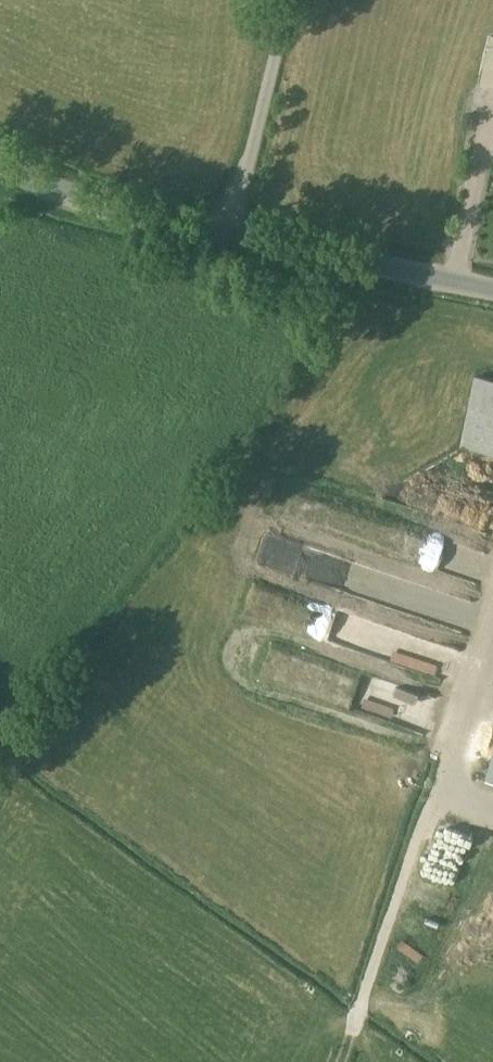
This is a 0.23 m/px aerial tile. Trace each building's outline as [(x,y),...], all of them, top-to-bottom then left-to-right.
[(491,36),(480,83),(492,86),(492,37),(491,36)] [(469,377),(457,447),(492,453),(492,381),(469,377)] [(430,924),(447,857),(462,861),(467,839),(454,836),(453,843),(435,839),(431,855),(411,850),(400,897),(416,901),(411,919),(430,924)]
